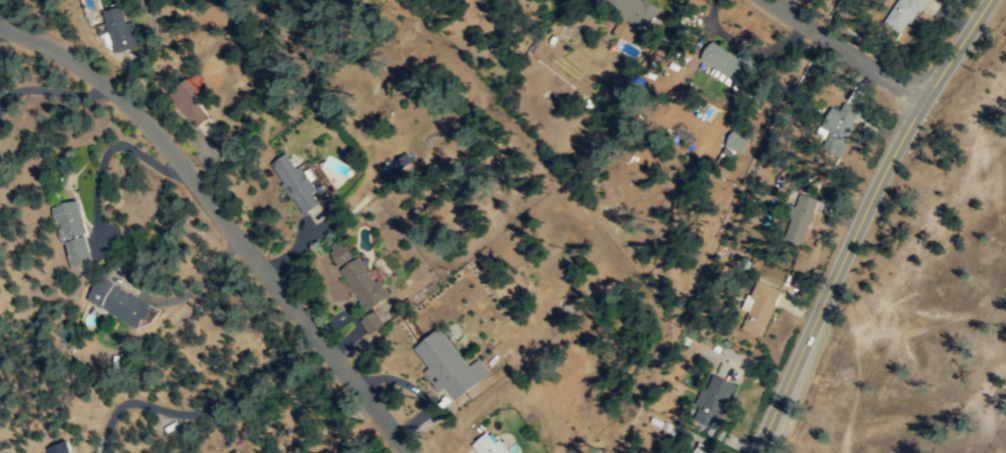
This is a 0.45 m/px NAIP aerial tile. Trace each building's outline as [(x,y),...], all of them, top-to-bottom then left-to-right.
[(660,8),(648,0),(600,0),(646,30),(660,8)] [(884,23),(905,35),(924,0),(897,0),(884,23)] [(114,52),(137,46),(126,5),(103,11),(114,52)] [(709,42),(701,63),(743,81),(752,60),(709,42)] [(168,92),(194,126),(214,111),(189,77),(168,92)] [(842,111),(830,106),(817,146),(844,155),(864,95),(849,90),(842,111)] [(728,160),(734,149),(742,153),(750,137),(734,129),(720,156),(728,160)] [(302,215),(322,202),(290,150),(270,163),(302,215)] [(392,164),(399,172),(414,160),(407,152),(392,164)] [(806,244),(815,201),(795,196),(786,239),(806,244)] [(53,206),(69,268),(94,262),(78,199),(53,206)] [(338,266),(354,256),(345,243),(329,252),(338,266)] [(364,310),(387,298),(364,255),(341,267),(364,310)] [(135,324),(146,299),(97,277),(85,301),(135,324)] [(782,289),(756,278),(743,308),(749,311),(742,328),(762,336),(782,289)] [(360,318),(367,333),(383,326),(377,311),(360,318)] [(490,372),(479,357),(469,364),(440,327),(411,349),(452,402),(490,372)] [(695,405),(725,413),(735,381),(705,372),(695,405)] [(479,452),(507,452),(489,430),(472,444),(479,452)] [(47,452),(72,452),(66,440),(45,449),(47,452)] [(697,441),(691,452),(709,452),(711,448),(697,441)]
